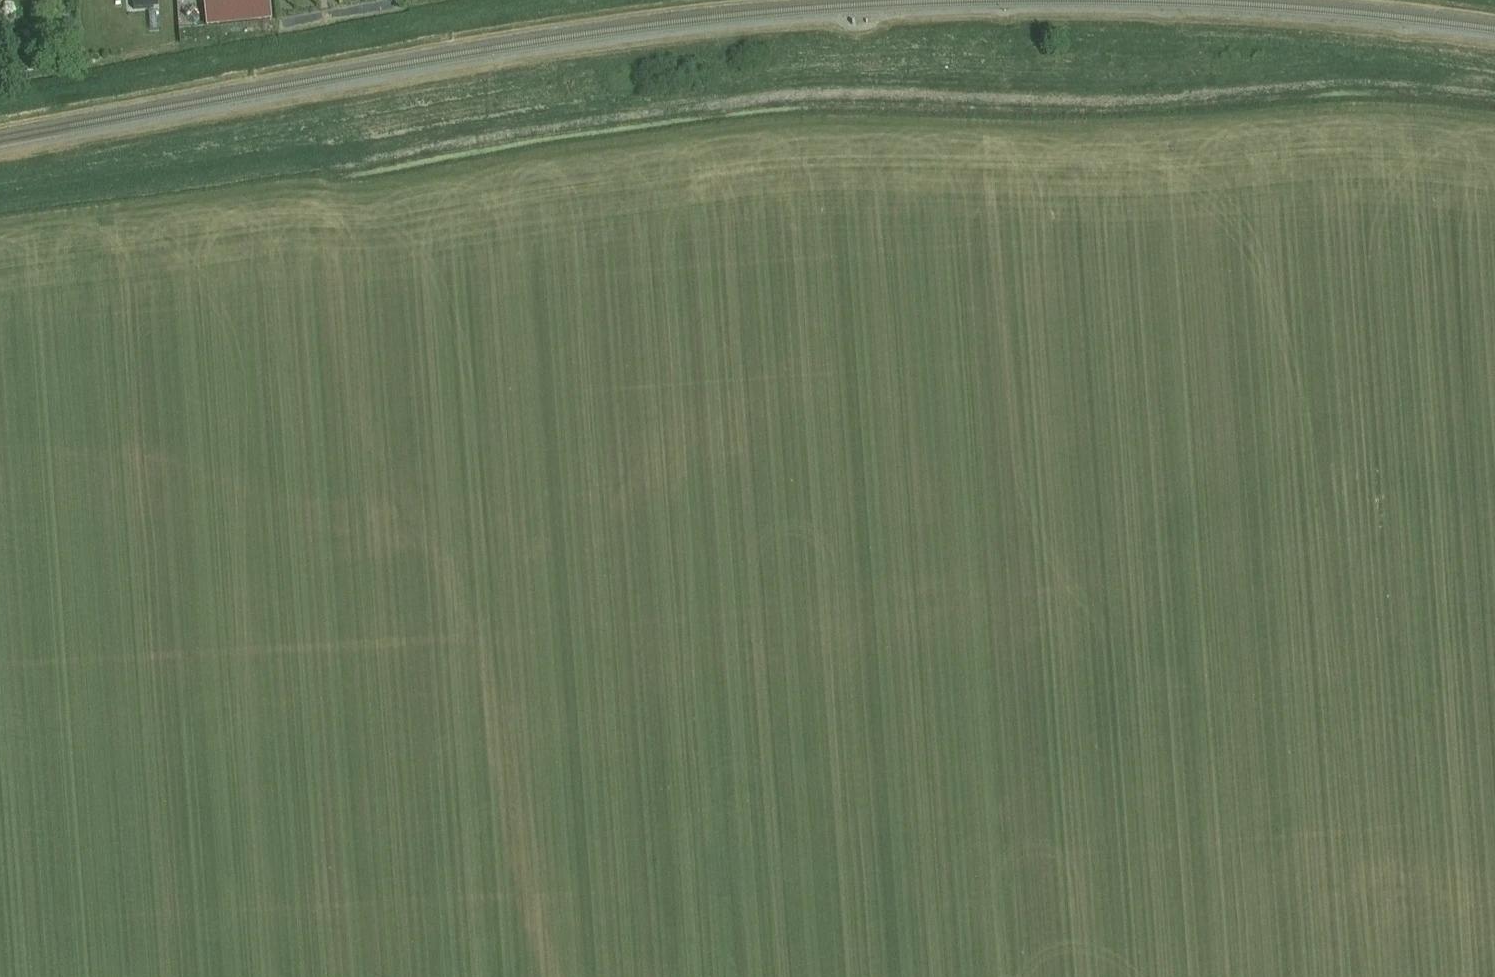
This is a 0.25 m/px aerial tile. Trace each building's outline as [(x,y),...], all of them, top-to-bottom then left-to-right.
[(130,3),(134,3),(135,9),(147,8),(147,2),(159,0),(130,0),(130,3)] [(257,21),(272,19),(270,0),(255,0),(257,21)]
